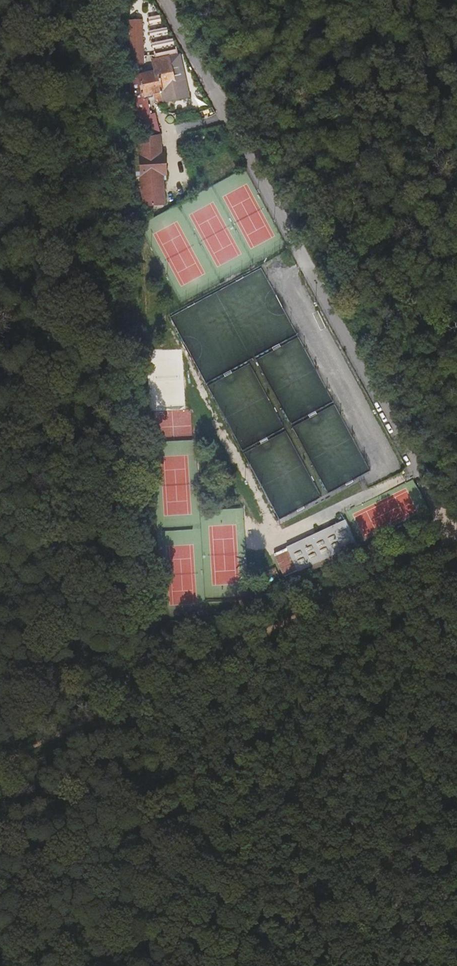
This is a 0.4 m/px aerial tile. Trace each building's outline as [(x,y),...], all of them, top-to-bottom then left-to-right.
[(138,17),(129,18),(132,62),(144,61),(138,17)] [(148,71),(126,77),(128,118),(145,114),(141,97),(155,93),(158,104),(187,98),(175,54),(146,60),(148,71)] [(162,132),(145,133),(145,156),(138,156),(139,177),(149,177),(149,202),(164,201),(163,175),(167,175),(166,150),(163,150),(162,132)] [(188,425),(191,413),(179,410),(176,422),(188,425)] [(340,519),(268,555),(284,586),(355,550),(340,519)] [(194,593),(173,593),(174,604),(194,604),(194,593)]
